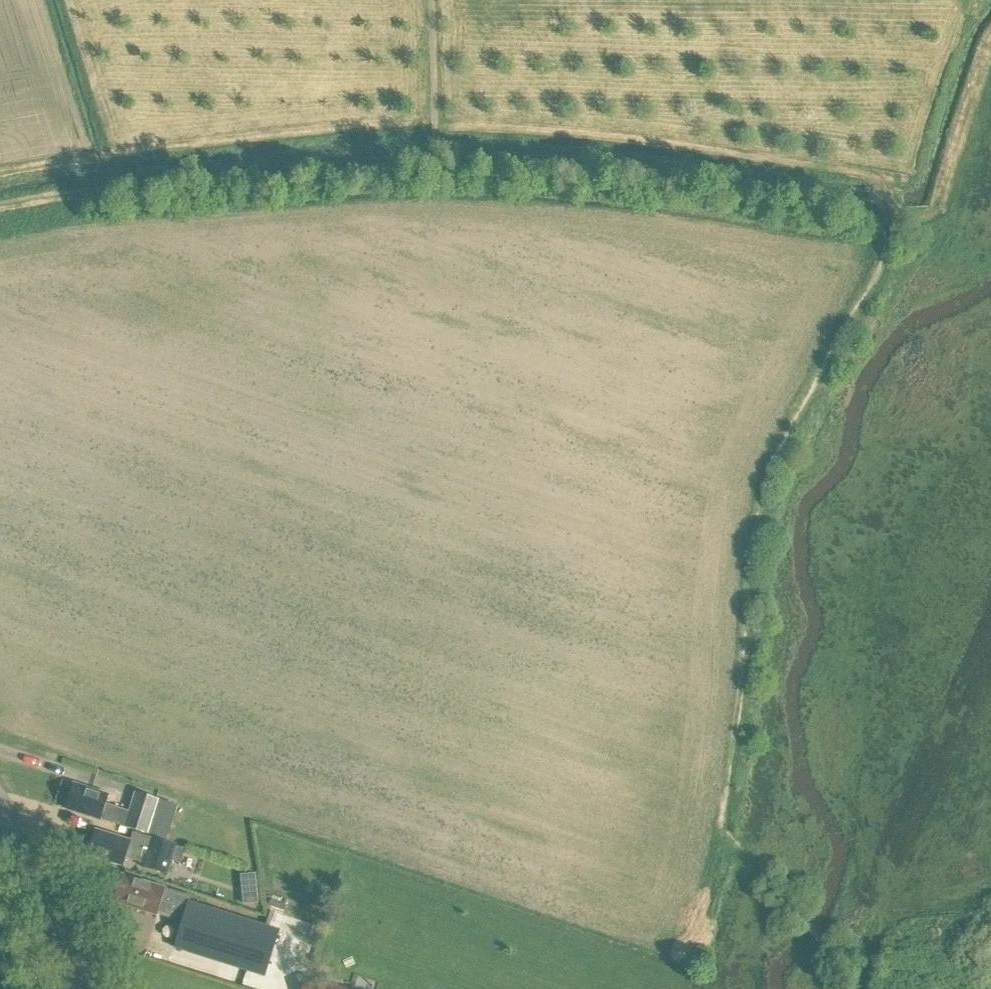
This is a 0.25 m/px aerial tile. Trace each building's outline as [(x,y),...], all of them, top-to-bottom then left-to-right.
[(72,785),(66,809),(148,835),(159,801),(137,794),(131,814),(106,806),(109,797),(72,785)] [(96,831),(88,855),(122,867),(125,859),(144,865),(142,869),(168,878),(178,846),(130,832),(127,840),(96,831)] [(174,949),(265,978),(279,933),(189,905),(190,901),(134,883),(133,886),(120,882),(115,899),(132,905),(131,908),(156,916),(157,914),(183,922),(174,949)]
